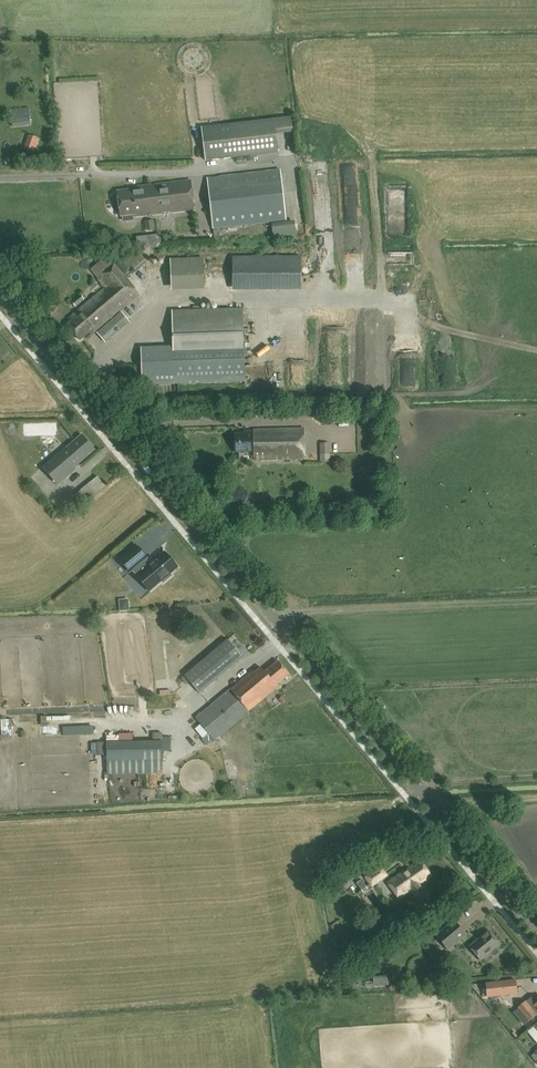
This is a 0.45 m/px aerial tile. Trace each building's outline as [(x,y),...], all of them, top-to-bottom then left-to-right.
[(30,125),(30,121),(29,107),(11,109),(13,127),(30,125)] [(202,127),(205,160),(278,152),(274,119),(202,127)] [(207,178),(213,228),(285,220),(280,170),(207,178)] [(135,216),(151,215),(163,214),(163,212),(171,211),(171,213),(194,210),(191,180),(154,184),(154,185),(152,186),(152,185),(136,186),(136,189),(117,191),(120,216),(122,215),(123,221),(133,220),(132,214),(135,214),(135,216)] [(153,220),(146,221),(147,230),(154,229),(153,220)] [(136,272),(147,262),(139,254),(129,264),(136,272)] [(145,289),(121,261),(113,265),(106,256),(90,269),(105,288),(70,318),(72,320),(67,324),(80,339),(89,331),(91,334),(145,289)] [(232,257),(232,284),(301,283),(301,257),(232,257)] [(172,259),(173,286),(203,284),(202,258),(172,259)] [(72,302),(76,307),(85,300),(81,295),(72,302)] [(141,350),(142,383),(245,380),(243,309),(172,311),(173,349),(141,350)] [(129,322),(120,311),(97,332),(106,343),(129,322)] [(304,458),(303,428),(253,429),(253,433),(235,434),(236,452),(253,452),(253,460),(304,458)] [(75,469),(74,468),(95,450),(81,435),(66,448),(65,446),(42,466),(58,484),(75,469)] [(89,500),(105,487),(97,477),(81,490),(89,500)] [(145,559),(147,558),(137,546),(120,560),(130,572),(132,569),(137,575),(149,590),(177,567),(165,552),(150,564),(145,559)] [(120,611),(130,610),(129,599),(119,600),(120,611)] [(185,675),(200,693),(242,657),(227,640),(185,675)] [(195,718),(214,740),(277,687),(276,685),(289,674),(278,661),(265,672),(260,667),(255,672),(253,670),(195,718)] [(107,774),(162,773),(162,741),(106,742),(107,774)] [(420,883),(431,876),(419,859),(387,883),(399,899),(410,891),(415,897),(415,896),(422,906),(428,902),(429,902),(432,900),(420,883)] [(364,877),(372,888),(388,876),(380,865),(364,877)] [(361,880),(356,883),(361,890),(366,886),(361,880)] [(328,898),(339,895),(336,885),(325,888),(328,898)] [(436,935),(448,950),(466,934),(454,920),(436,935)] [(499,945),(487,931),(469,946),(480,960),(490,952),(492,955),(494,955),(498,953),(498,950),(496,947),(499,945)] [(439,973),(431,974),(432,982),(439,981),(439,973)] [(387,978),(373,979),(374,986),(388,985),(387,978)] [(486,983),(487,997),(517,994),(516,980),(486,983)] [(518,1007),(529,1020),(536,1014),(536,1001),(536,1002),(534,1000),(531,996),(526,1001),(518,1007)]
